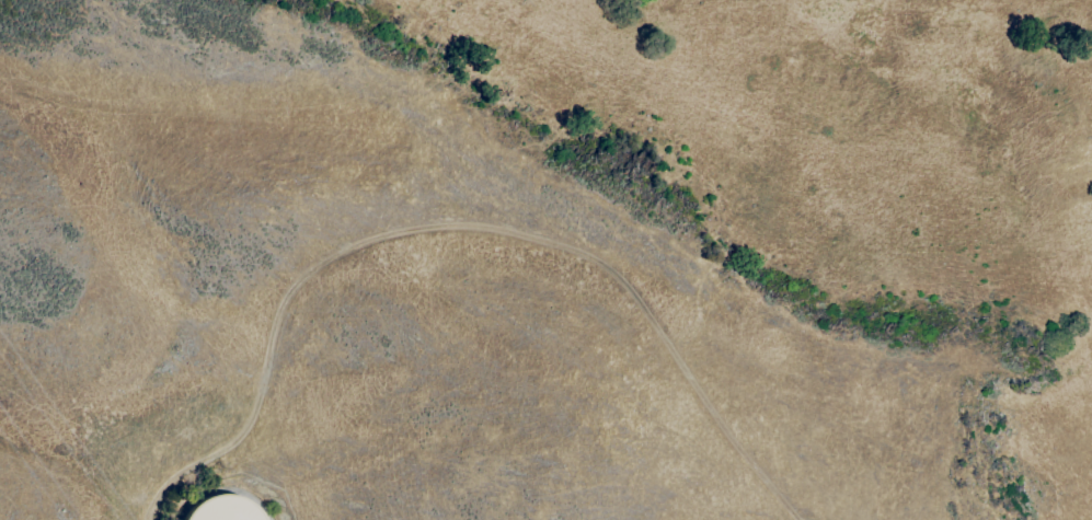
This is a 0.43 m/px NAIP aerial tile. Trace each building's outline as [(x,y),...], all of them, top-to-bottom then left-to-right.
[(258,509),(265,519),(184,519),(188,512),(200,501),(215,496),(231,495),(245,499),(258,509)]
